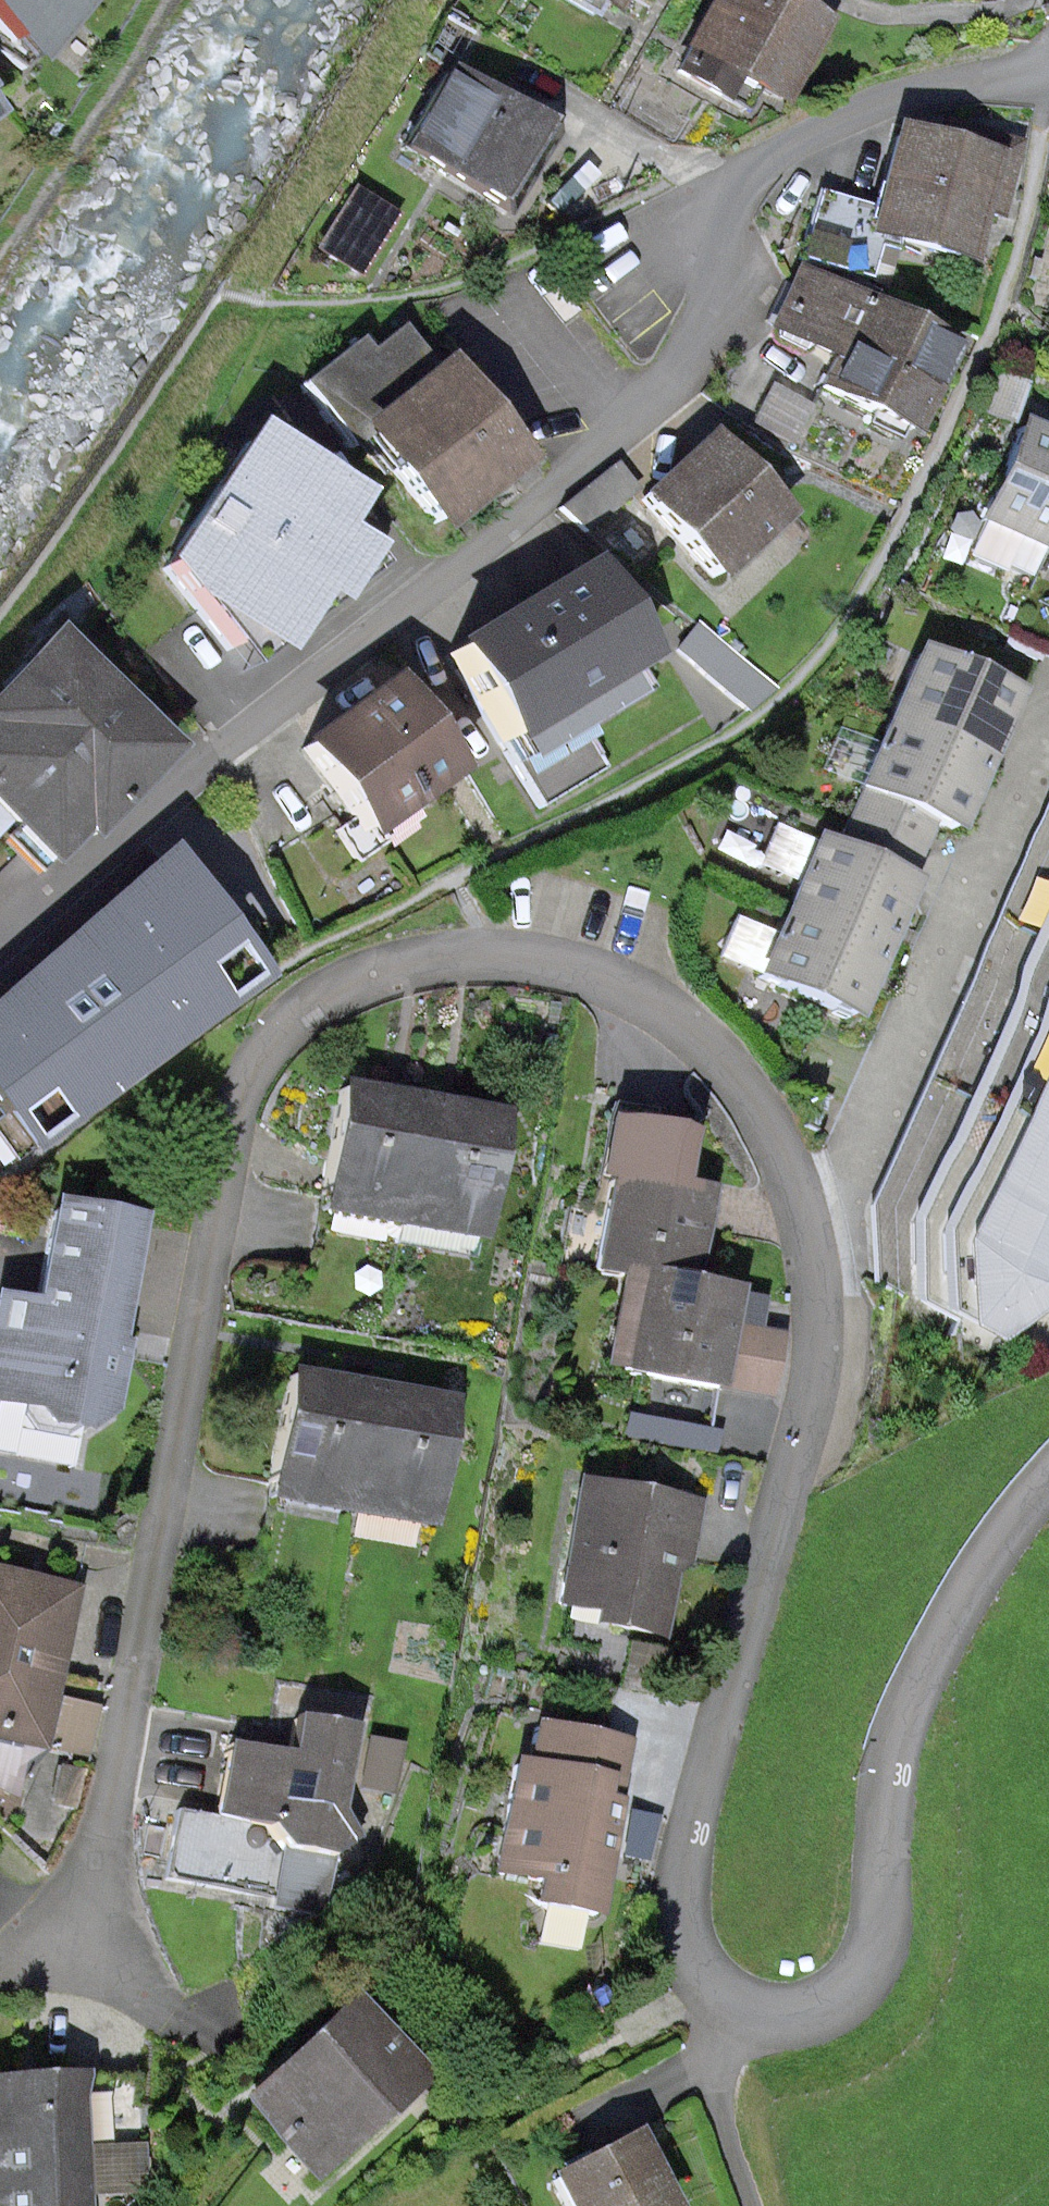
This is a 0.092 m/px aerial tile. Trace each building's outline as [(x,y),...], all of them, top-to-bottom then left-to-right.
[(22,70),(79,0),(0,0),(0,33),(6,40),(0,45),(0,50),(22,70)] [(628,0),(566,0),(616,24),(628,0)] [(779,112),(817,32),(750,0),(736,0),(701,74),(779,112)] [(504,212),(550,137),(530,125),(445,74),(399,150),(504,212)] [(872,214),(867,233),(878,236),(958,258),(970,212),(992,218),(1012,148),(939,128),(933,150),(893,139),(872,214)] [(867,233),(872,214),(814,197),(797,260),(842,272),(866,279),(878,236),(867,233)] [(351,291),(390,234),(354,208),(314,265),(351,291)] [(833,358),(859,305),(868,285),(842,272),(833,291),(798,275),(770,328),(833,358)] [(833,358),(817,389),(904,434),(945,349),(859,305),(833,358)] [(354,341),(297,386),(347,451),(364,437),(433,525),(507,467),(443,388),(398,329),(365,355),(354,341)] [(1017,429),(977,521),(1043,551),(1048,537),(1048,443),(1017,429)] [(644,508),(708,578),(773,519),(759,503),(702,441),(667,474),(674,481),(644,508)] [(243,442),(161,568),(225,652),(301,592),(353,552),(329,518),(338,504),(305,483),(243,442)] [(609,465),(558,507),(585,531),(631,492),(609,465)] [(581,733),(651,689),(579,573),(556,587),(444,656),(539,808),(603,768),(581,733)] [(695,623),(675,648),(744,710),(774,690),(695,623)] [(25,882),(150,763),(44,653),(0,695),(0,856),(25,882)] [(917,653),(858,789),(861,790),(932,821),(954,830),(969,795),(999,727),(1013,694),(917,653)] [(300,751),(361,835),(441,777),(407,729),(380,693),(300,751)] [(861,790),(834,851),(905,882),(932,821),(861,790)] [(1035,1352),(1048,1320),(1048,824),(977,981),(877,1208),(877,1285),(1035,1352)] [(895,913),(906,883),(905,882),(834,851),(816,843),(760,983),(848,1018),(864,982),(895,913)] [(244,987),(157,869),(19,969),(60,1025),(22,1052),(0,1022),(0,1164),(244,987)] [(339,1092),(317,1212),(475,1241),(497,1118),(446,1110),(391,1100),(339,1092)] [(608,1178),(674,1189),(683,1138),(644,1131),(647,1114),(612,1108),(600,1176),(608,1178)] [(593,1272),(635,1279),(686,1287),(702,1194),(687,1191),(674,1189),(608,1178),(593,1272)] [(141,1229),(46,1220),(37,1318),(8,1315),(0,1397),(0,1411),(123,1422),(141,1229)] [(731,1292),(686,1287),(635,1279),(618,1372),(713,1389),(731,1292)] [(266,1499),(424,1528),(446,1406),(402,1398),(317,1383),(288,1377),(266,1499)] [(686,1507),(592,1496),(578,1616),(672,1628),(686,1507)] [(0,1580),(0,1734),(35,1741),(65,1594),(0,1580)] [(345,1861),(360,1731),(304,1725),(300,1763),(252,1758),(245,1824),(292,1829),(289,1855),(345,1861)] [(596,1927),(609,1747),(538,1742),(535,1781),(510,1779),(503,1889),(543,1892),(541,1923),(596,1927)] [(369,2027),(265,2109),(326,2186),(430,2104),(369,2027)] [(0,2089),(0,2205),(91,2205),(85,2084),(0,2089)] [(554,2199),(557,2205),(658,2205),(638,2161),(554,2199)]
